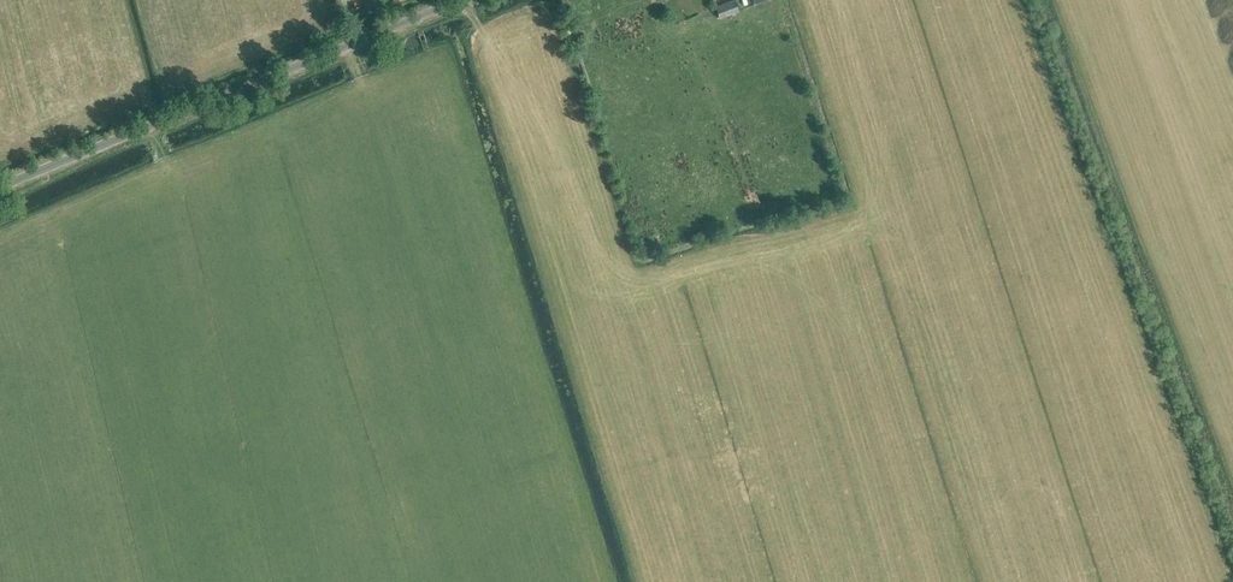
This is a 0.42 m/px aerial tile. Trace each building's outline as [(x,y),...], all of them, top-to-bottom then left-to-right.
[(739,12),(735,0),(734,0),(716,7),(721,19),(739,12)]
